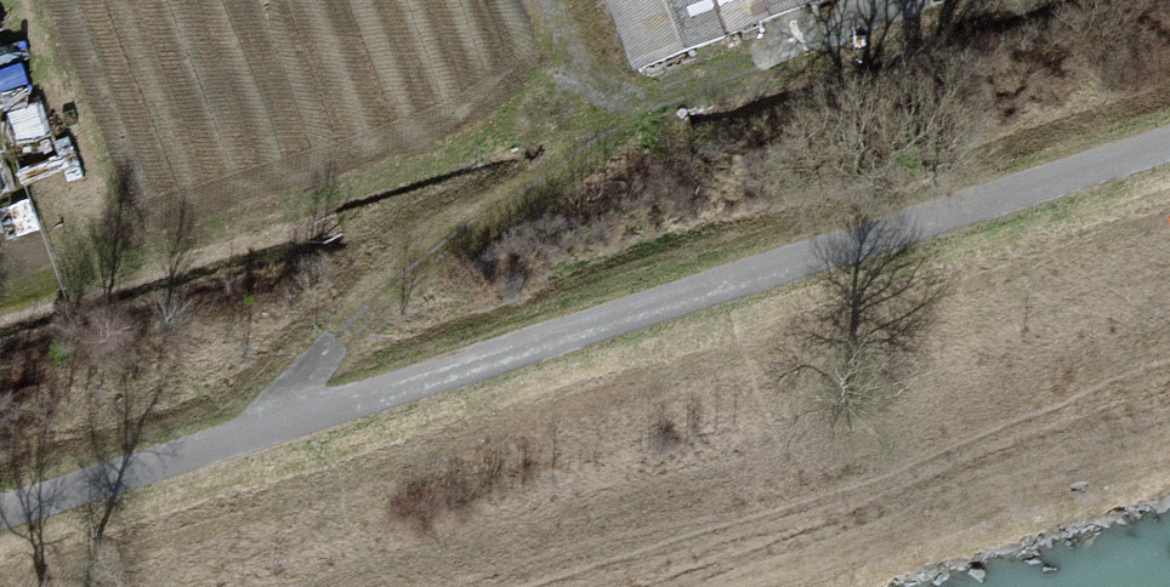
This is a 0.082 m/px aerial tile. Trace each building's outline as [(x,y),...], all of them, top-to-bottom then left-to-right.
[(825,0),(609,0),(638,77),(827,6),(825,0)]
